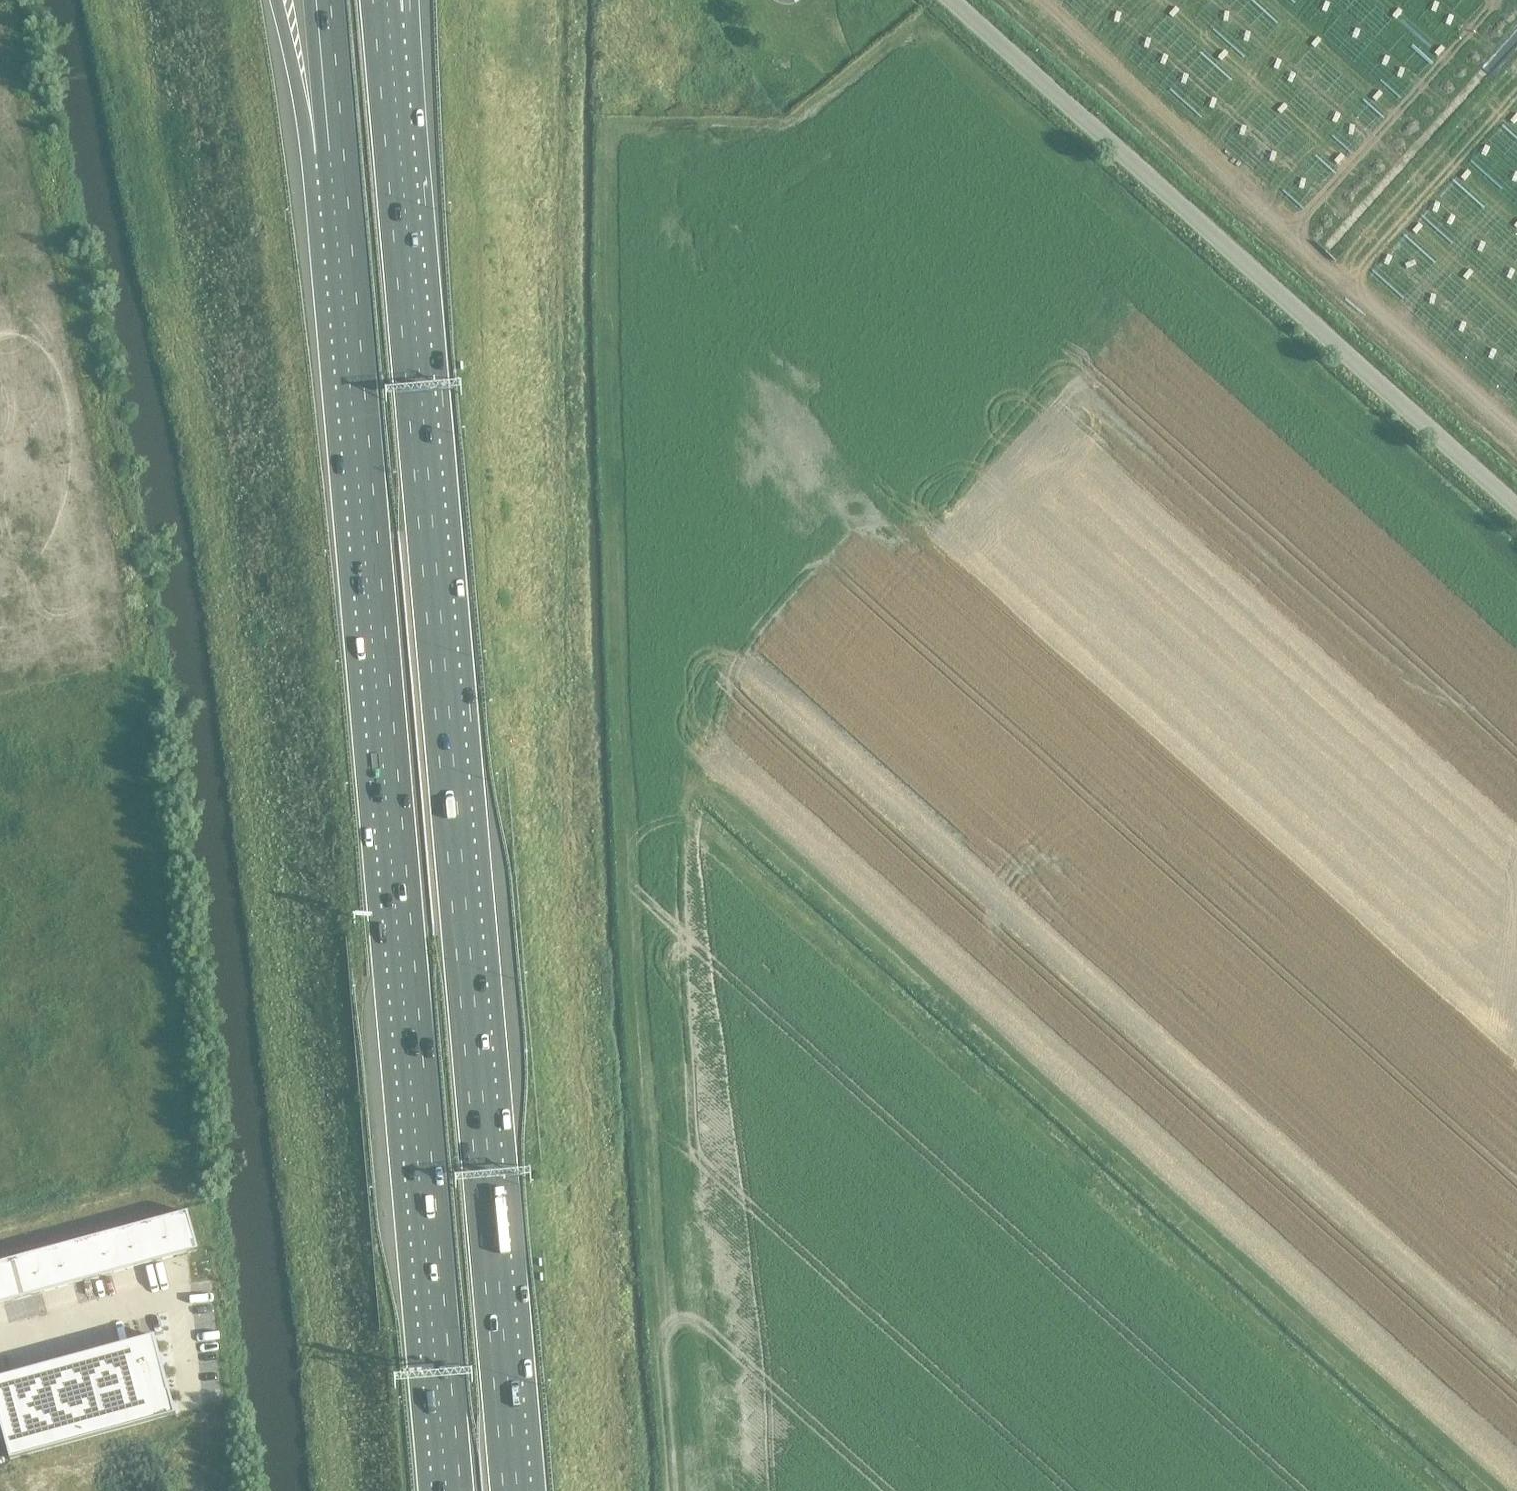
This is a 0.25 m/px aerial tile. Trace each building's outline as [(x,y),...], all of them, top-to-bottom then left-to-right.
[(0,1263),(0,1304),(198,1250),(187,1212),(0,1263)] [(0,1377),(0,1424),(10,1459),(175,1414),(154,1335),(0,1377)]
